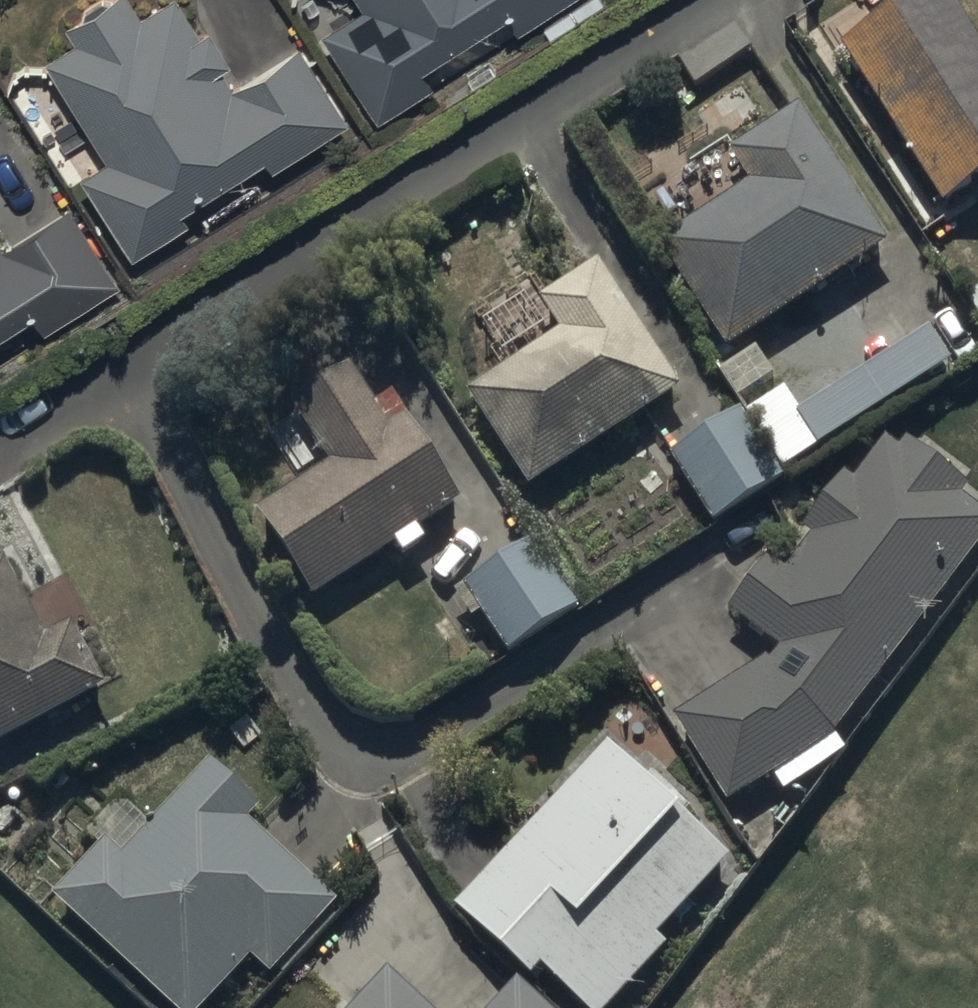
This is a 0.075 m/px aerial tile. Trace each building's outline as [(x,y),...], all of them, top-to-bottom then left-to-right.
[(47,63),(106,159),(82,174),(135,260),(189,226),(182,213),(266,161),(273,173),(350,125),(301,45),(235,85),(226,71),(233,67),(211,31),(204,36),(182,0),(174,0),(145,19),(133,0),(116,0),(70,29),(79,44),(47,63)] [(365,8),(322,34),(376,122),(433,87),(423,71),(506,20),(516,35),(563,5),(575,24),(606,5),(603,0),(360,0),(365,8)] [(843,52),(945,208),(977,187),(977,43),(950,0),(923,0),(843,52)] [(754,186),(660,248),(728,354),(890,249),(804,115),(736,158),(754,186)] [(33,317),(44,335),(122,285),(73,207),(7,249),(0,238),(0,337),(33,317)] [(563,333),(469,397),(533,492),(682,391),(600,270),(546,307),(563,333)] [(967,302),(977,318),(977,295),(967,302)] [(747,418),(784,474),(952,365),(930,331),(800,414),(787,393),(747,418)] [(395,404),(377,415),(352,376),(294,409),(334,471),(260,519),(322,601),(397,548),(409,564),(433,548),(423,530),(463,507),(408,416),(404,418),(395,404)] [(784,474),(747,418),(743,412),(673,457),(717,526),(788,481),(784,474)] [(765,661),(676,719),(733,806),(772,781),(783,797),(848,754),(840,741),(977,554),(977,512),(966,502),(972,492),(908,446),(901,454),(886,444),(855,488),(844,481),(806,536),(812,540),(789,574),(770,561),(734,613),(779,645),(765,661)] [(535,543),(467,587),(511,656),(579,612),(535,543)] [(0,568),(0,748),(109,689),(75,627),(48,641),(7,564),(0,568)] [(457,910),(537,986),(547,975),(582,1007),(616,1007),(671,950),(659,939),(732,861),(688,820),(694,814),(654,775),(645,785),(608,751),(457,910)] [(54,900),(169,1007),(208,1007),(251,963),(271,982),(340,909),(251,826),(264,813),(213,765),(126,858),(109,842),(54,900)] [(388,974),(356,1007),(425,1007),(388,974)] [(521,983),(498,1007),(548,1007),(521,983)]
